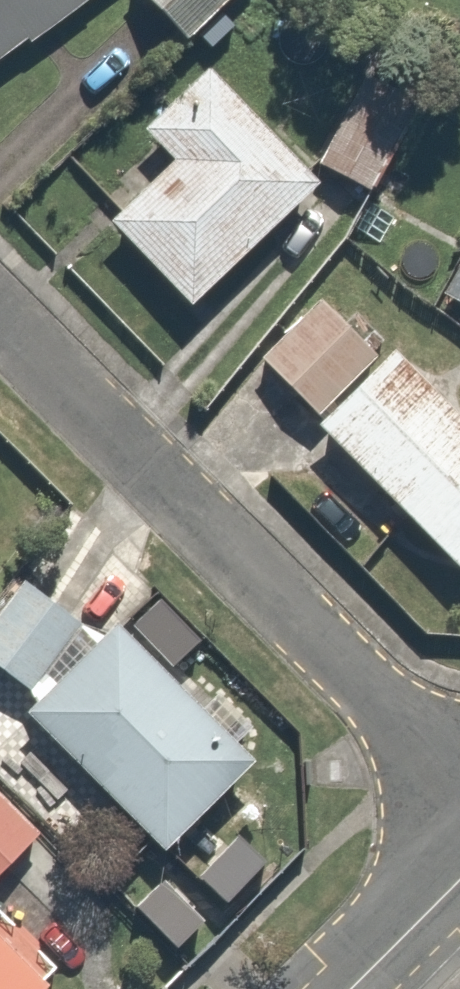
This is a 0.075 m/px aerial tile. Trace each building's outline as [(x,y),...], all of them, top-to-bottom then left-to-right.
[(91,0),(0,0),(0,69),(91,0)] [(183,27),(211,0),(157,0),(183,27)] [(320,186),(209,62),(134,129),(168,166),(109,218),(186,305),(320,186)] [(414,114),(355,80),(310,156),(369,191),(414,114)] [(439,294),(459,306),(459,254),(439,294)] [(459,562),(459,417),(392,348),(312,426),(452,570),(459,562)] [(18,568),(0,592),(0,691),(7,696),(72,609),(18,568)] [(246,760),(115,627),(28,712),(159,845),(246,760)] [(0,793),(0,875),(41,831),(0,793)] [(55,960),(0,909),(0,988),(28,988),(55,960)]
